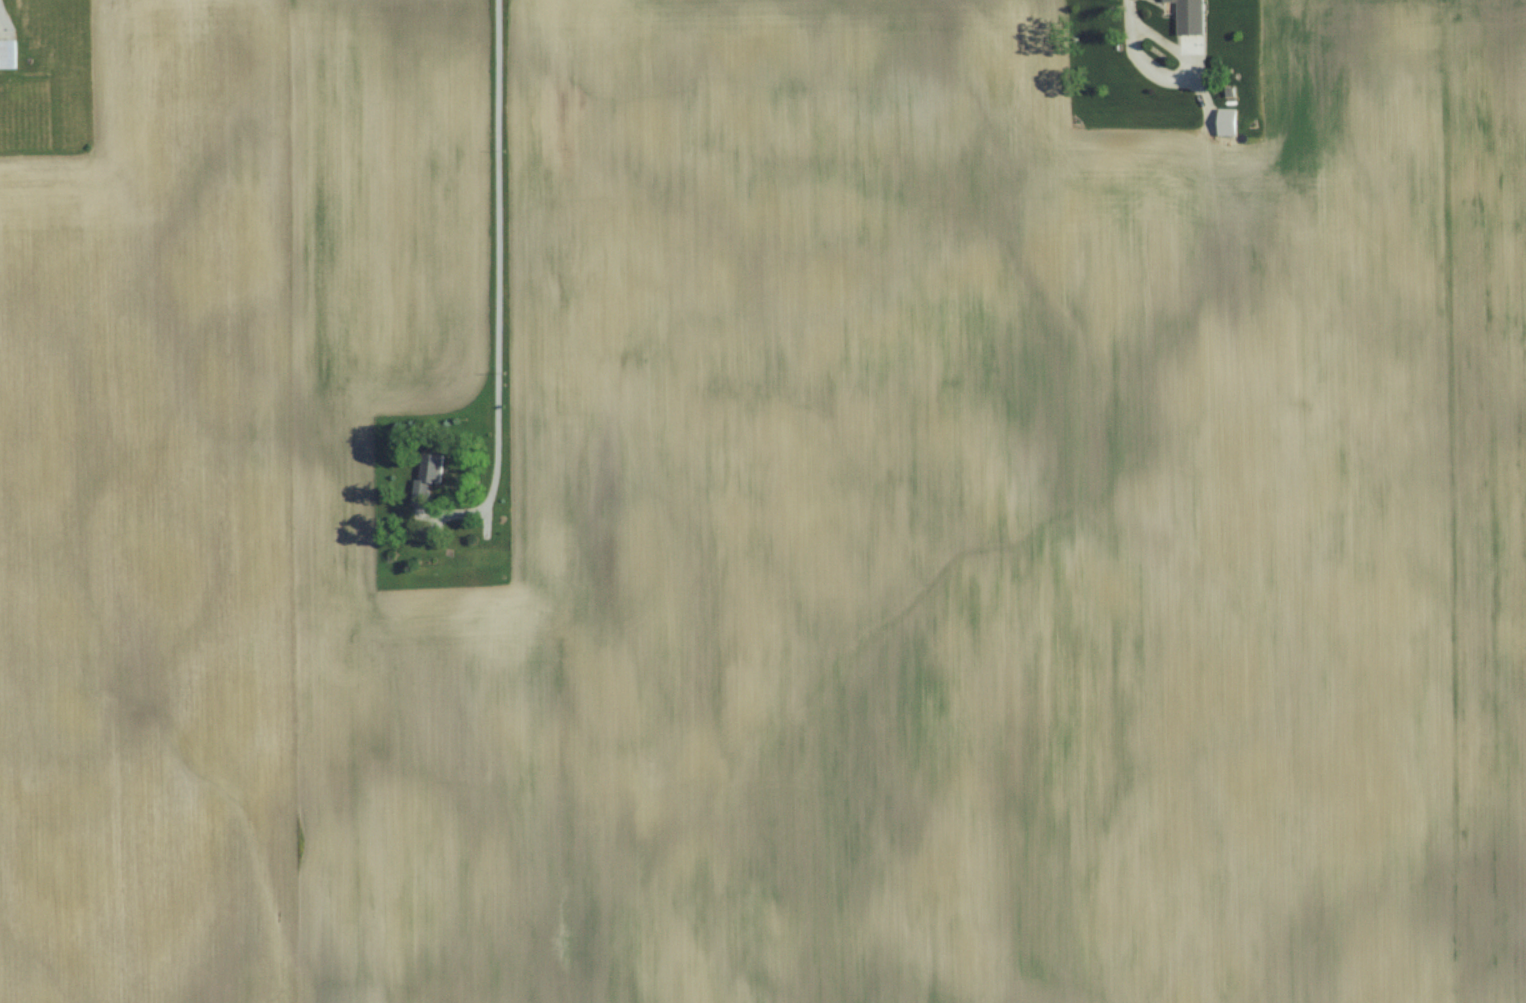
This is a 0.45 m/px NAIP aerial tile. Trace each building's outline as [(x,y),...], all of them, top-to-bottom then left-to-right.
[(18,70),(18,40),(0,40),(0,70),(18,70)] [(444,484),(447,455),(424,452),(419,495),(432,497),(433,482),(444,484)]
